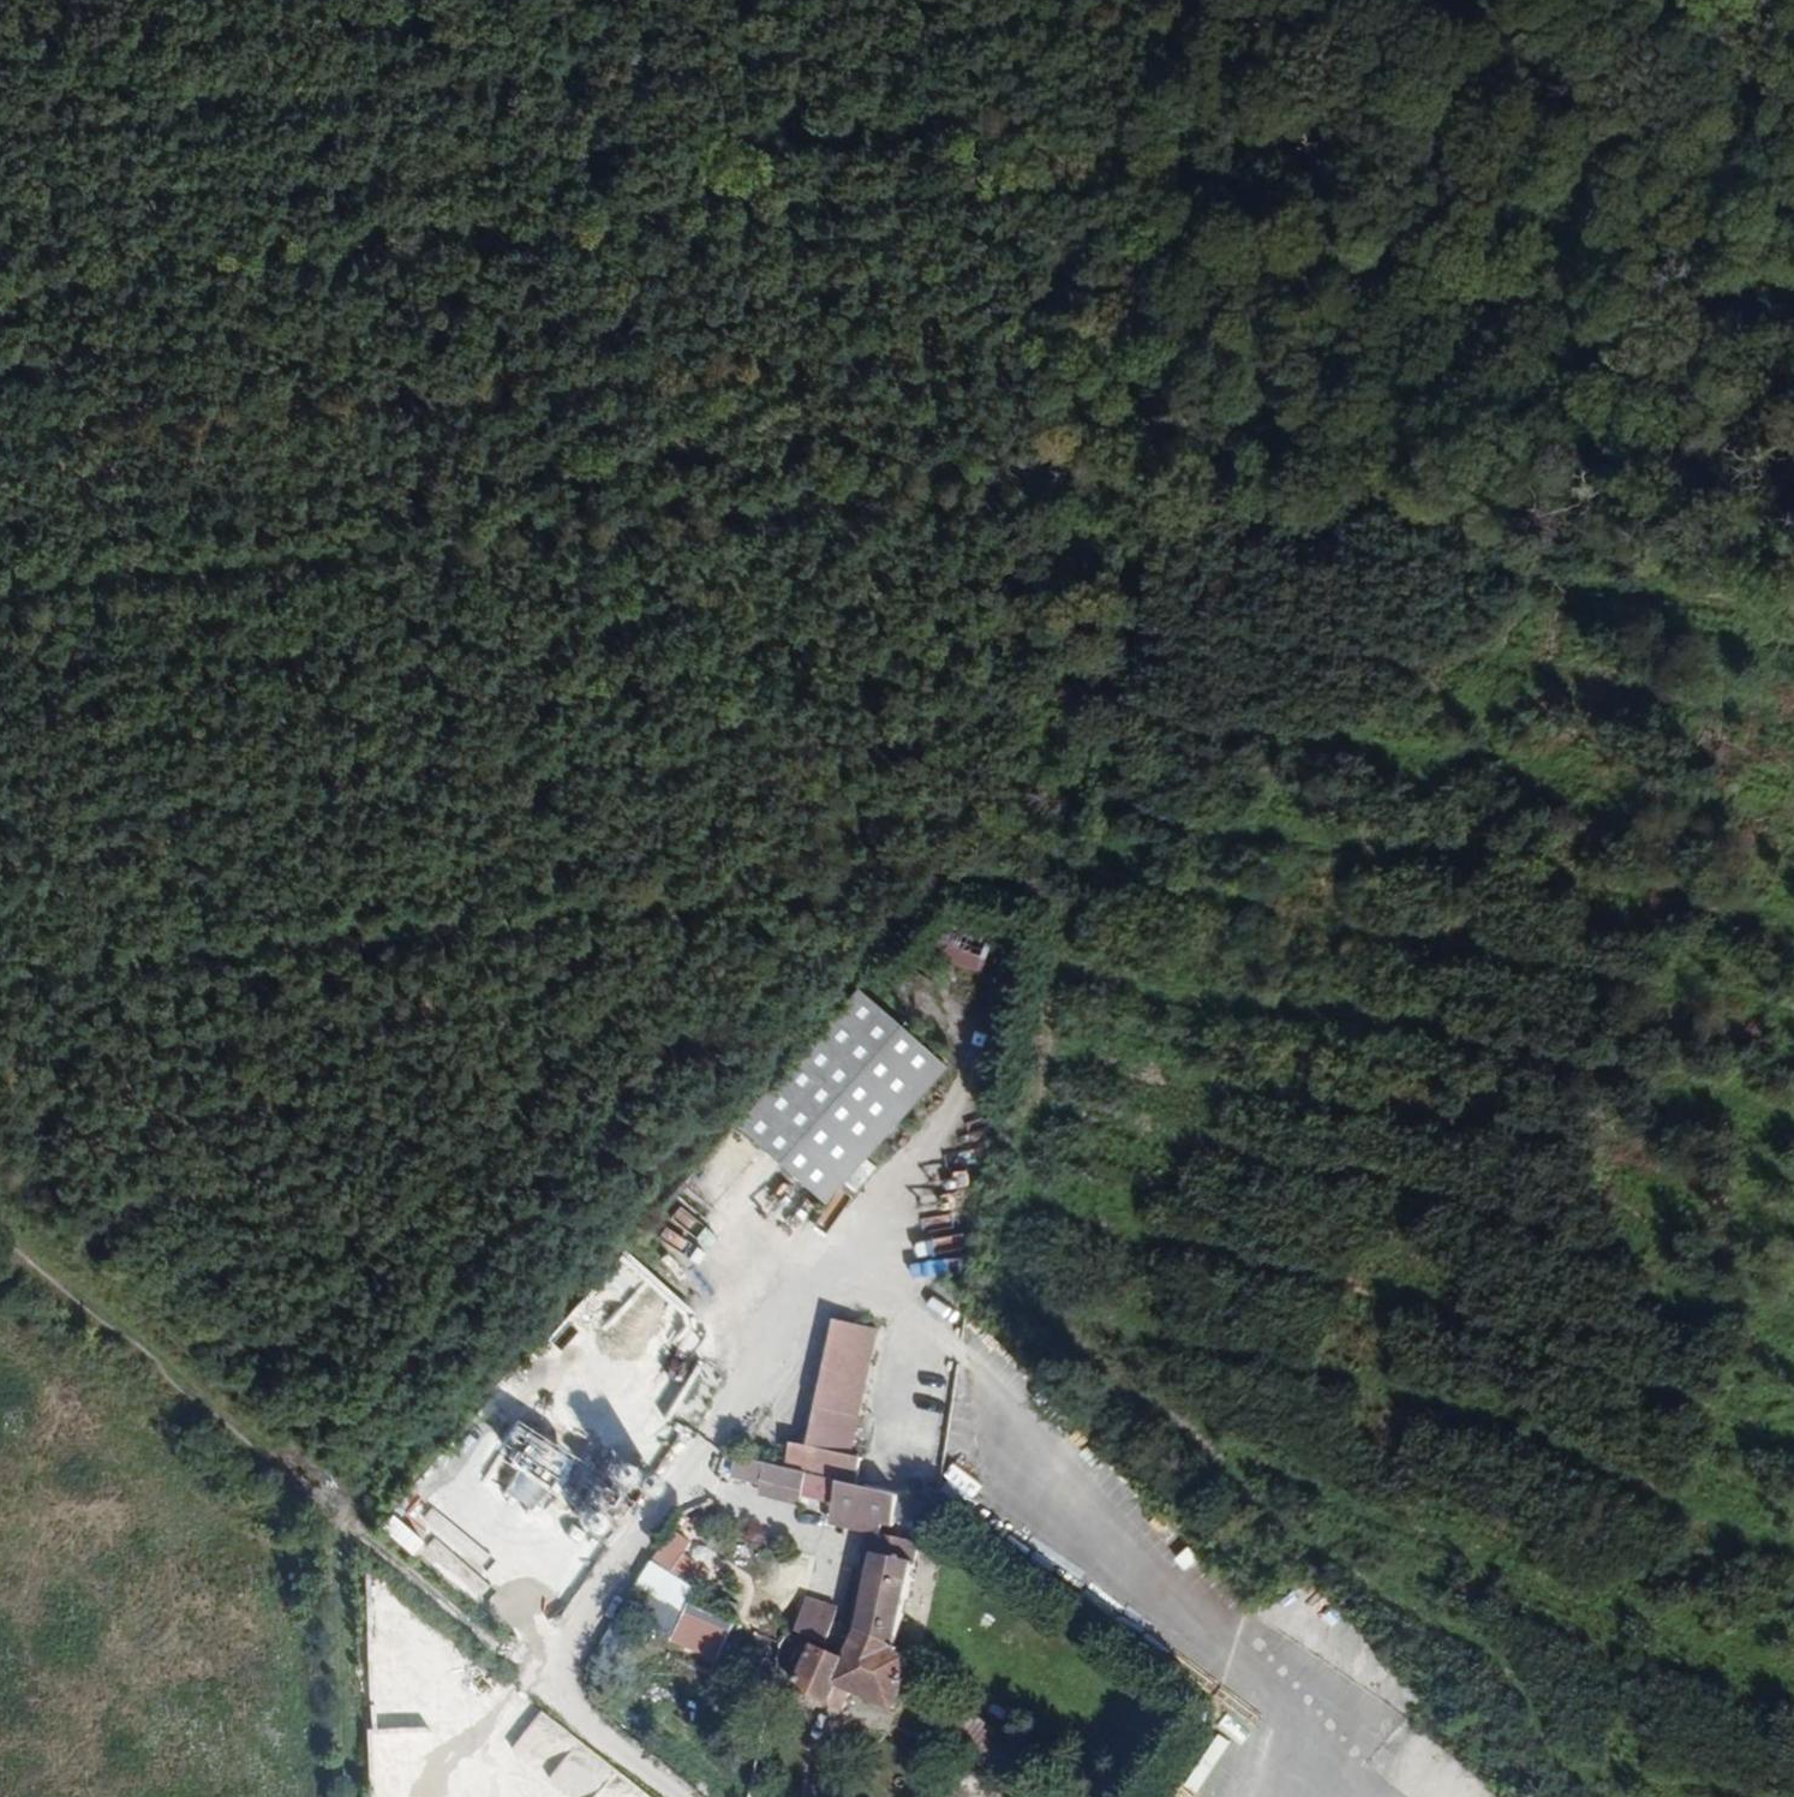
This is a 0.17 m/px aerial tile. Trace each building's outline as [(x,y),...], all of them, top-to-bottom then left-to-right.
[(922,924),(918,960),(983,968),(988,931),(922,924)] [(838,985),(720,1128),(817,1208),(936,1065),(838,985)] [(838,1181),(848,1191),(867,1171),(857,1162),(838,1181)] [(929,1194),(914,1195),(914,1207),(962,1205),(961,1168),(928,1169),(929,1194)] [(913,1214),(913,1230),(964,1228),(963,1212),(913,1214)] [(899,1509),(890,1507),(917,1384),(887,1378),(864,1486),(849,1483),(842,1522),(840,1529),(849,1531),(853,1531),(854,1525),(855,1520),(876,1524),(875,1529),(874,1535),(884,1536),(884,1532),(894,1534),(899,1509)] [(457,1450),(496,1487),(561,1420),(522,1383),(457,1450)] [(423,1491),(460,1526),(495,1489),(458,1454),(423,1491)] [(394,1526),(427,1557),(456,1526),(423,1495),(394,1526)] [(803,1546),(824,1551),(830,1520),(810,1516),(806,1534),(803,1546)] [(824,1551),(843,1556),(845,1549),(849,1531),(840,1529),(842,1522),(830,1520),(824,1551)] [(896,1686),(933,1697),(953,1600),(922,1592),(924,1581),(933,1583),(940,1549),(884,1536),(874,1535),(875,1529),(854,1525),(853,1531),(849,1531),(845,1549),(876,1555),(872,1579),(910,1587),(902,1626),(894,1624),(881,1682),(896,1686)] [(669,1531),(648,1561),(694,1592),(714,1563),(669,1531)] [(1273,1768),(1298,1735),(1230,1684),(1226,1689),(1210,1678),(1232,1649),(1223,1642),(1195,1679),(1222,1698),(1195,1734),(1265,1786),(1277,1770),(1273,1768)] [(495,1697),(443,1655),(411,1695),(462,1737),(495,1697)] [(1257,1676),(1246,1690),(1293,1727),(1304,1714),(1257,1676)] [(884,1747),(928,1767),(940,1739),(947,1742),(955,1723),(932,1704),(933,1697),(896,1686),(881,1717),(849,1702),(848,1705),(838,1701),(825,1730),(833,1736),(829,1744),(875,1766),(884,1747)] [(970,1714),(952,1738),(981,1760),(999,1737),(970,1714)] [(1366,1763),(1407,1796),(1489,1796),(1492,1794),(1401,1720),(1366,1763)]
